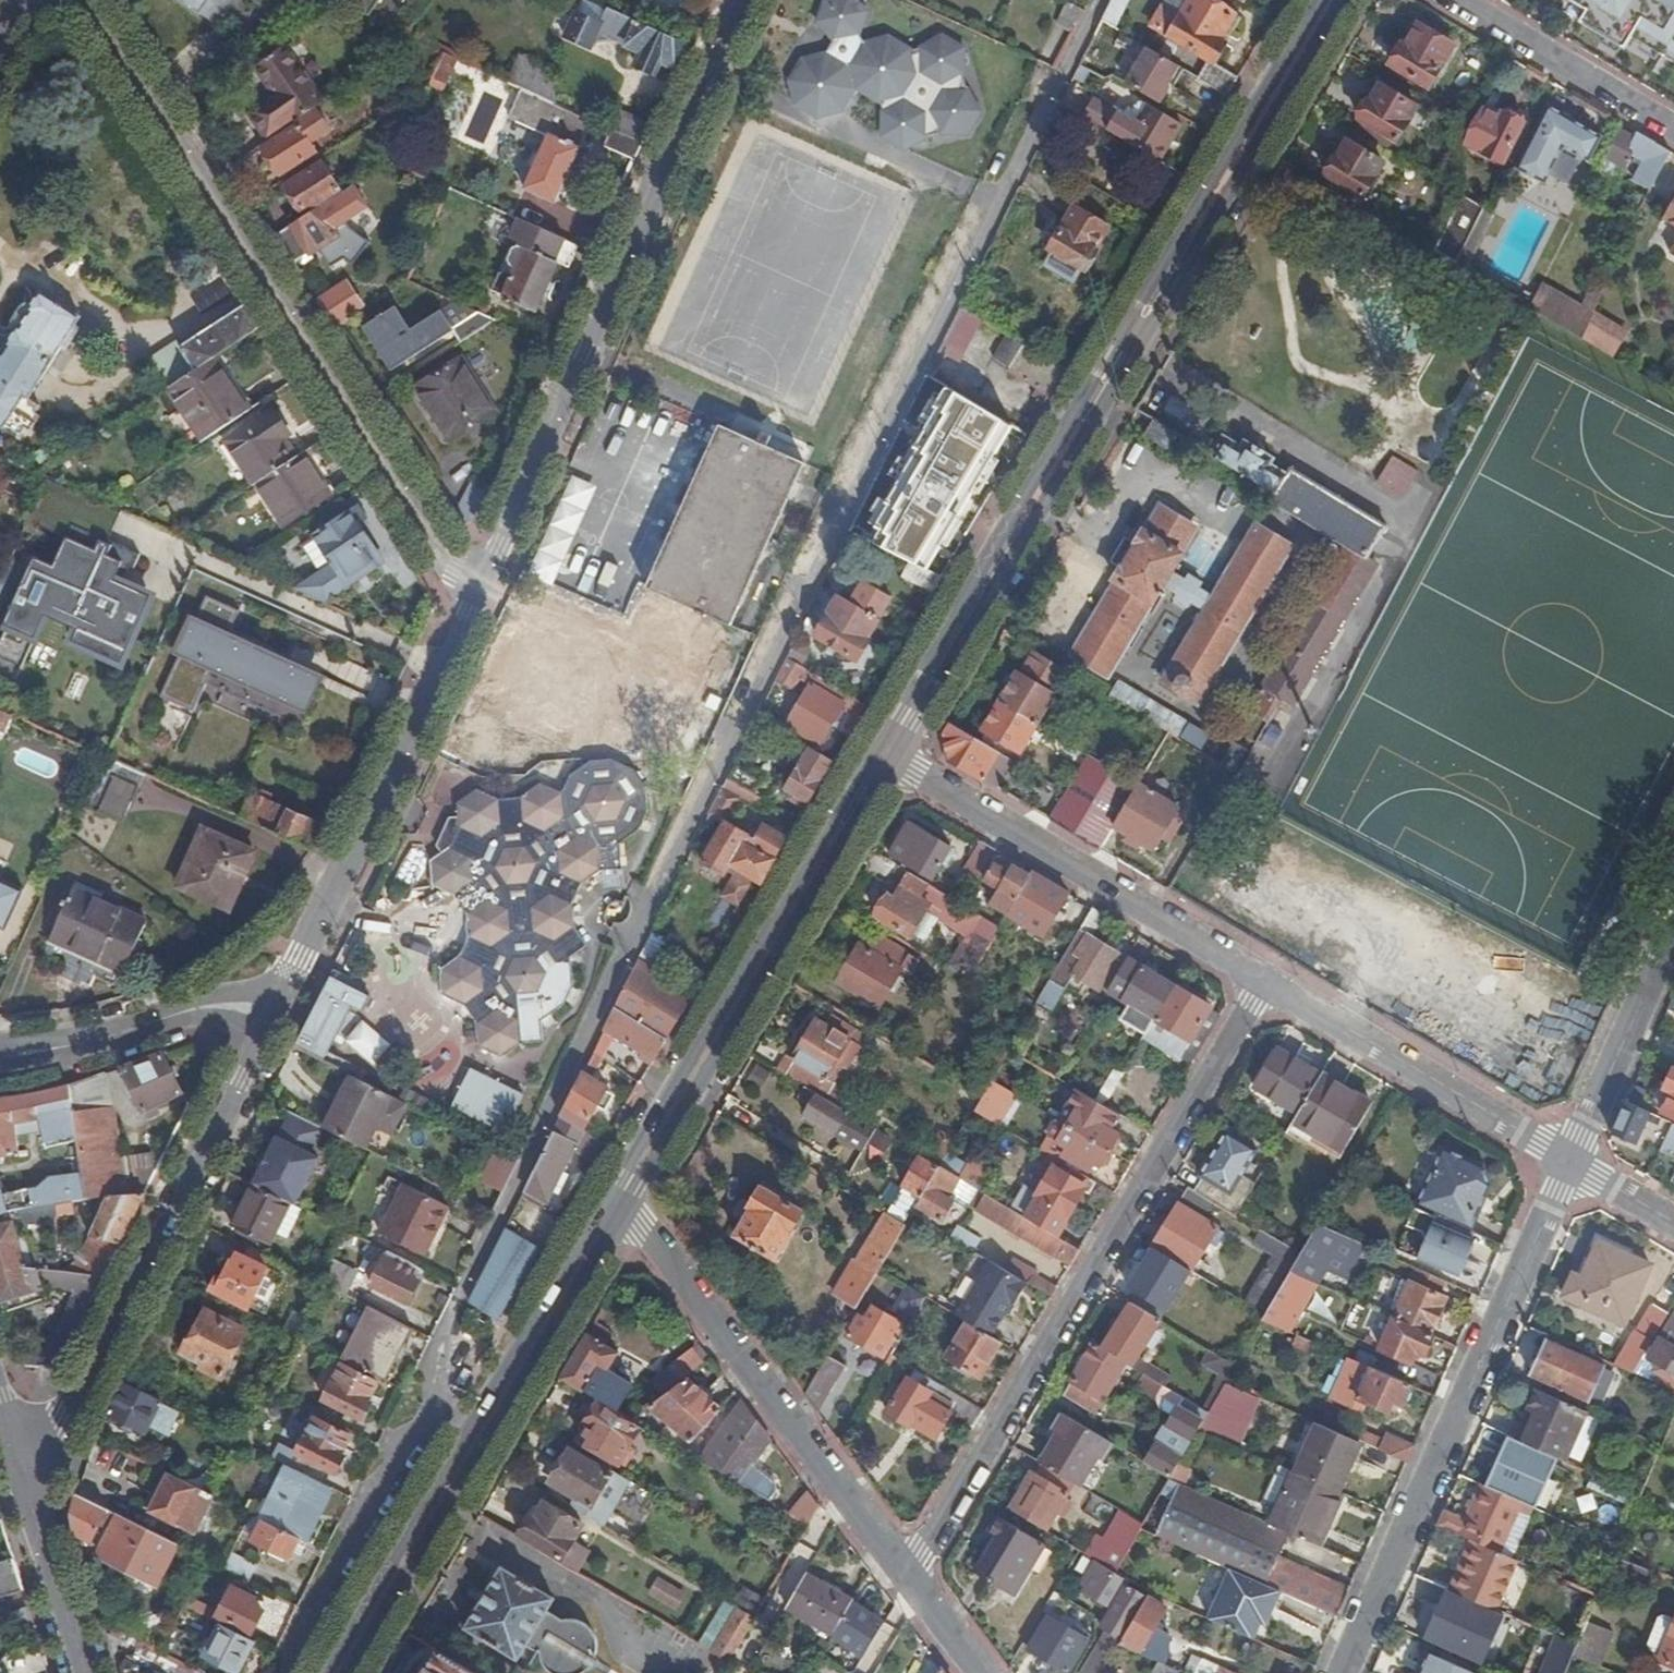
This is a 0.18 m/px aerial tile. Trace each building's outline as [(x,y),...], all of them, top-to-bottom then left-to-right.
[(203,16),(204,15),(217,24),(233,0),(179,0),(203,16)] [(393,31),(411,0),(347,0),(393,31)] [(588,0),(585,0),(579,13),(603,25),(610,10),(588,0)] [(818,18),(834,38),(827,50),(802,56),(790,78),(796,102),(818,115),(842,109),(854,88),(859,86),(879,99),(883,110),(883,134),(905,147),(927,136),(944,131),(969,131),(982,109),(969,87),(965,70),(965,46),(943,32),(921,45),(911,47),(888,35),(865,40),(860,33),(867,10),(858,0),(824,0),(818,18)] [(1103,20),(1115,27),(1129,0),(1113,0),(1103,20)] [(1239,77),(1214,62),(1240,18),(1210,0),(1190,0),(1180,17),(1163,7),(1152,25),(1209,60),(1199,77),(1229,96),(1239,77)] [(1190,0),(1167,0),(1163,7),(1180,17),(1190,0)] [(1589,10),(1582,22),(1626,48),(1633,36),(1673,61),(1673,0),(1572,0),(1589,10)] [(1079,26),(1086,11),(1068,3),(1062,18),(1079,26)] [(603,25),(579,13),(567,38),(594,51),(597,42),(616,40),(644,52),(639,65),(658,74),(664,62),(679,68),(690,46),(610,10),(603,25)] [(1396,47),(1390,56),(1393,65),(1430,87),(1454,47),(1419,26),(1407,46),(1404,45),(1404,46),(1401,45),(1396,47)] [(1168,41),(1160,54),(1170,59),(1178,46),(1168,41)] [(256,111),(274,137),(297,121),(316,108),(328,100),(288,45),(261,63),(284,97),(275,103),(272,99),(256,111)] [(1128,84),(1161,103),(1170,88),(1168,86),(1180,66),(1170,59),(1160,54),(1150,47),(1128,84)] [(445,55),(433,79),(447,86),(460,61),(445,55)] [(522,58),(510,83),(524,90),(556,104),(553,72),(522,58)] [(1362,110),(1361,118),(1397,140),(1418,106),(1382,84),(1371,101),(1367,103),(1362,110)] [(556,104),(524,90),(512,119),(551,137),(527,190),(558,204),(595,122),(556,104)] [(1084,115),(1161,161),(1184,124),(1151,104),(1137,125),(1094,99),(1084,115)] [(1550,103),(1518,168),(1548,182),(1565,147),(1592,161),(1605,136),(1550,103)] [(316,108),(297,121),(299,126),(265,149),(282,175),(317,153),(311,143),(331,130),(316,108)] [(615,131),(644,144),(653,125),(619,110),(611,129),(615,131)] [(1485,110),(1468,144),(1505,162),(1525,124),(1525,121),(1522,116),(1512,110),(1506,111),(1505,113),(1502,113),(1500,117),(1485,110)] [(608,146),(637,160),(644,144),(615,131),(608,146)] [(1636,139),(1621,131),(1608,158),(1629,168),(1635,155),(1646,161),(1636,182),(1652,191),(1672,151),(1652,139),(1639,132),(1636,139)] [(1329,170),(1328,174),(1364,196),(1385,162),(1348,139),(1336,158),(1332,159),(1326,167),(1329,170)] [(1629,168),(1608,158),(1605,165),(1625,176),(1629,168)] [(306,213),(341,190),(323,163),(289,186),(306,213)] [(1605,165),(1601,173),(1622,183),(1625,176),(1605,165)] [(278,235),(295,262),(310,253),(310,254),(340,235),(336,228),(333,224),(339,221),(341,224),(368,207),(354,186),(278,235)] [(1466,196),(1446,236),(1464,248),(1485,208),(1466,196)] [(1664,217),(1673,222),(1673,201),(1664,217)] [(516,205),(511,216),(522,222),(527,223),(531,212),(516,205)] [(1109,227),(1075,207),(1050,249),(1053,251),(1045,264),(1076,282),(1084,270),(1086,271),(1098,251),(1096,250),(1109,227)] [(571,267),(581,247),(527,223),(522,222),(516,235),(519,241),(525,244),(524,247),(517,248),(512,260),(514,267),(520,270),(517,276),(511,273),(503,273),(495,291),(508,297),(507,299),(536,312),(559,262),(571,267)] [(577,238),(593,245),(599,232),(583,224),(577,238)] [(1446,236),(1437,252),(1456,263),(1464,248),(1446,236)] [(327,311),(338,327),(366,309),(348,283),(321,300),(327,311)] [(1546,288),(1541,298),(1553,304),(1546,317),(1582,338),(1586,329),(1593,314),(1595,312),(1546,288)] [(42,417),(38,414),(43,406),(31,400),(82,318),(41,293),(29,312),(32,314),(23,328),(20,327),(0,361),(0,425),(6,429),(7,427),(23,437),(28,429),(33,432),(42,417)] [(1531,294),(1525,304),(1536,310),(1541,298),(1531,294)] [(1541,298),(1536,310),(1546,317),(1553,304),(1541,298)] [(214,358),(261,327),(247,305),(182,349),(178,343),(146,364),(164,391),(168,388),(214,358)] [(458,335),(465,345),(501,322),(480,313),(456,332),(443,313),(413,330),(398,307),(366,327),(394,371),(458,335)] [(1593,314),(1586,329),(1618,347),(1626,331),(1593,314)] [(1586,329),(1582,338),(1614,357),(1618,347),(1586,329)] [(1014,368),(1025,342),(1007,334),(995,359),(1014,368)] [(203,442),(251,411),(214,358),(168,388),(203,442)] [(454,444),(501,416),(466,360),(419,389),(454,444)] [(911,561),(929,571),(1011,423),(1000,417),(950,389),(868,537),(911,561)] [(1027,434),(1035,421),(1024,415),(1027,409),(1010,400),(1000,417),(1011,423),(1027,434)] [(228,442),(256,485),(259,483),(297,458),(279,430),(285,426),(277,411),(228,442)] [(1156,421),(1146,436),(1168,449),(1177,433),(1156,421)] [(805,463),(718,425),(646,588),(732,626),(805,463)] [(1224,436),(1213,455),(1276,493),(1272,500),(1347,547),(1368,560),(1387,527),(1292,469),(1289,475),(1272,465),(1275,459),(1246,442),(1243,447),(1224,436)] [(332,496),(305,453),(297,458),(259,483),(286,526),(332,496)] [(1395,457),(1379,483),(1405,498),(1420,472),(1395,457)] [(556,582),(600,484),(575,473),(531,571),(556,582)] [(50,478),(31,519),(68,536),(55,565),(36,557),(6,623),(11,625),(0,649),(0,655),(23,665),(50,607),(83,622),(80,627),(89,631),(86,636),(88,642),(105,650),(111,648),(114,642),(121,645),(145,592),(115,578),(123,561),(135,566),(141,553),(109,539),(122,510),(50,478)] [(458,508),(471,515),(488,488),(475,480),(458,508)] [(1197,529),(1161,508),(1144,535),(1137,531),(1131,541),(1127,539),(1113,563),(1123,569),(1117,580),(1118,581),(1074,655),(1111,676),(1165,585),(1179,593),(1176,598),(1190,606),(1193,601),(1206,610),(1164,683),(1200,704),(1292,547),(1256,526),(1214,597),(1200,589),(1203,584),(1189,576),(1186,580),(1172,572),(1197,529)] [(300,591),(319,600),(381,558),(370,542),(371,541),(361,525),(359,527),(351,513),(318,536),(335,564),(330,571),(300,591)] [(1368,560),(1347,547),(1250,709),(1272,721),(1284,701),(1337,612),(1368,560)] [(933,593),(942,578),(929,571),(911,561),(903,576),(933,593)] [(209,684),(305,727),(327,678),(231,635),(243,610),(209,594),(164,695),(197,710),(209,684)] [(879,619),(840,595),(817,636),(858,660),(870,640),(868,638),(879,619)] [(1346,618),(1337,612),(1284,701),(1294,706),(1346,618)] [(567,642),(565,647),(564,651),(555,648),(556,642),(525,628),(518,643),(521,645),(507,674),(508,675),(503,687),(521,696),(521,697),(562,716),(560,721),(579,729),(589,706),(592,707),(608,673),(581,660),(585,650),(567,642)] [(806,646),(797,641),(788,658),(798,664),(806,646)] [(564,651),(565,647),(556,642),(555,648),(564,651)] [(1018,674),(1001,702),(1038,724),(1069,672),(1035,651),(1020,675),(1018,674)] [(798,664),(788,658),(777,681),(760,716),(765,720),(800,740),(834,761),(840,751),(827,743),(832,734),(833,731),(832,727),(835,722),(841,721),(846,710),(846,707),(859,718),(867,705),(798,664)] [(1119,682),(1110,697),(1119,702),(1128,687),(1119,682)] [(1128,687),(1119,702),(1171,733),(1179,738),(1188,722),(1128,687)] [(480,783),(504,710),(464,697),(440,770),(480,783)] [(1038,724),(1001,702),(984,730),(1022,752),(1038,724)] [(21,717),(0,707),(0,723),(15,730),(21,717)] [(765,720),(760,716),(756,724),(761,726),(765,720)] [(1012,760),(951,724),(944,734),(951,761),(996,787),(1012,760)] [(817,789),(834,761),(800,740),(791,757),(801,764),(787,789),(793,792),(789,799),(805,809),(817,789)] [(1064,740),(1049,765),(1075,780),(1091,756),(1064,740)] [(108,755),(86,803),(127,822),(149,774),(108,755)] [(1075,780),(1081,784),(1126,810),(1140,785),(1136,781),(1091,756),(1075,780)] [(500,799),(479,788),(460,803),(462,826),(453,846),(433,860),(436,886),(458,896),(468,917),(470,936),(461,956),(441,971),(443,995),(467,1006),(481,1025),(482,1047),(504,1056),(522,1043),(544,1041),(543,1015),(568,1002),(577,983),(570,955),(590,943),(578,925),(575,901),(584,881),(604,869),(624,866),(623,842),(641,829),(650,809),(649,786),(635,768),(615,759),(592,759),(573,773),(564,793),(542,783),(522,798),(500,799)] [(755,794),(729,779),(725,787),(742,797),(765,811),(770,803),(755,794)] [(1081,784),(1057,823),(1078,836),(1102,849),(1116,826),(1126,810),(1081,784)] [(1126,810),(1116,826),(1157,851),(1183,811),(1140,785),(1126,810)] [(742,797),(725,787),(712,814),(717,817),(727,822),(742,797)] [(244,816),(315,848),(328,828),(273,802),(274,798),(258,791),(257,795),(254,793),(244,816)] [(717,817),(712,814),(697,842),(704,845),(717,817)] [(778,856),(788,838),(765,824),(756,839),(727,822),(726,822),(703,861),(725,874),(732,864),(762,882),(778,856)] [(951,847),(910,824),(891,856),(932,881),(951,847)] [(181,885),(227,906),(235,886),(243,890),(246,884),(243,883),(256,851),(206,829),(181,885)] [(981,878),(997,850),(983,842),(967,870),(981,878)] [(992,943),(1002,927),(965,905),(952,898),(875,851),(867,865),(894,880),(895,885),(877,915),(912,936),(926,912),(967,936),(950,965),(972,978),(983,960),(992,943)] [(996,899),(1013,908),(1030,878),(999,859),(987,880),(1002,889),(996,899)] [(1045,936),(1070,894),(1034,873),(1030,878),(1013,908),(1009,915),(1045,936)] [(738,875),(725,896),(740,905),(753,884),(738,875)] [(26,890),(0,879),(0,926),(8,930),(26,890)] [(952,898),(965,905),(974,888),(962,881),(952,898)] [(126,971),(149,921),(76,888),(54,938),(126,971)] [(1083,926),(1093,908),(1085,903),(1075,920),(1083,926)] [(1093,937),(1106,916),(1093,908),(1083,926),(1050,981),(1066,990),(1075,975),(1093,985),(1102,970),(1110,974),(1122,954),(1093,937)] [(653,932),(640,957),(657,966),(670,940),(653,932)] [(917,959),(871,933),(864,946),(860,944),(838,984),(864,999),(859,1009),(874,1018),(903,969),(912,974),(918,963),(917,959)] [(1003,949),(992,943),(983,960),(994,965),(1003,949)] [(677,1026),(692,1000),(664,983),(668,976),(640,957),(615,1009),(667,1042),(677,1026)] [(1148,1033),(1176,987),(1128,959),(1109,992),(1133,1005),(1125,1019),(1148,1033)] [(1030,1017),(1038,1002),(1002,981),(994,996),(1030,1017)] [(1212,1008),(1176,987),(1148,1033),(1147,1036),(1183,1056),(1185,1053),(1196,1059),(1221,1016),(1211,1010),(1212,1008)] [(653,1065),(667,1042),(615,1009),(594,1052),(602,1057),(612,1034),(639,1050),(637,1055),(653,1065)] [(788,1057),(780,1071),(808,1088),(820,1095),(825,1086),(839,1063),(844,1066),(848,1060),(842,1057),(843,1055),(851,1042),(852,1040),(849,1039),(855,1030),(833,1017),(828,1026),(817,1020),(794,1060),(788,1057)] [(363,1019),(347,1041),(378,1063),(394,1041),(363,1019)] [(998,1072),(1010,1051),(1025,1025),(1016,1021),(976,1093),(984,1097),(993,1082),(998,1072)] [(861,1047),(851,1042),(843,1055),(853,1061),(861,1047)] [(1299,1113),(1322,1075),(1279,1049),(1256,1088),(1299,1113)] [(593,1078),(602,1057),(594,1052),(562,1117),(584,1130),(610,1088),(593,1078)] [(185,1094),(166,1053),(137,1063),(124,1068),(148,1114),(149,1113),(151,1118),(161,1113),(158,1108),(185,1094)] [(508,1131),(527,1091),(474,1065),(455,1105),(508,1131)] [(1119,1082),(1124,1073),(1118,1069),(1113,1078),(1119,1082)] [(1666,1088),(1673,1092),(1665,1110),(1664,1111),(1673,1116),(1673,1070),(1666,1088)] [(1011,1080),(998,1072),(993,1082),(1006,1090),(1011,1080)] [(111,1082),(107,1074),(71,1086),(76,1114),(115,1108),(111,1082)] [(407,1103),(350,1075),(325,1128),(366,1149),(378,1126),(392,1133),(407,1103)] [(1373,1106),(1322,1075),(1299,1113),(1289,1131),(1287,1134),(1327,1157),(1334,1146),(1345,1153),(1373,1106)] [(1001,1127),(1018,1097),(1006,1090),(993,1082),(984,1097),(978,1108),(976,1112),(984,1117),(1001,1127)] [(71,1086),(44,1093),(22,1096),(5,1099),(0,1100),(0,1157),(21,1153),(17,1124),(62,1116),(64,1131),(77,1129),(76,1114),(71,1086)] [(825,1086),(820,1095),(854,1115),(859,1106),(825,1086)] [(820,1095),(808,1088),(803,1098),(814,1104),(808,1116),(866,1151),(879,1130),(854,1115),(820,1095)] [(1673,1092),(1666,1088),(1657,1105),(1665,1110),(1673,1092)] [(1097,1101),(1077,1090),(1059,1121),(1065,1124),(1112,1151),(1113,1149),(1117,1149),(1121,1142),(1120,1137),(1120,1135),(1115,1132),(1123,1116),(1097,1101)] [(942,1168),(963,1134),(976,1112),(978,1108),(964,1099),(927,1159),(942,1168)] [(1619,1120),(1613,1133),(1637,1143),(1651,1112),(1627,1101),(1619,1120)] [(109,1198),(129,1196),(115,1108),(76,1114),(77,1129),(87,1200),(109,1198)] [(321,1126),(292,1112),(279,1139),(308,1153),(321,1126)] [(970,1138),(984,1117),(976,1112),(963,1134),(970,1138)] [(584,1130),(562,1117),(526,1190),(548,1200),(573,1149),(596,1162),(606,1143),(584,1130)] [(1110,1155),(1112,1151),(1065,1124),(1056,1140),(1060,1143),(1070,1148),(1066,1156),(1091,1171),(1096,1164),(1102,1167),(1102,1166),(1107,1166),(1112,1157),(1110,1155)] [(1215,1204),(1237,1217),(1258,1182),(1245,1174),(1258,1149),(1228,1131),(1201,1176),(1204,1177),(1195,1191),(1215,1204)] [(276,1138),(253,1185),(289,1203),(294,1206),(318,1158),(308,1153),(279,1139),(276,1138)] [(1057,1149),(1060,1143),(1056,1140),(1051,1138),(1048,1144),(1057,1149)] [(1431,1216),(1471,1234),(1491,1188),(1483,1168),(1443,1150),(1417,1210),(1431,1216)] [(504,1192),(520,1159),(508,1153),(492,1186),(504,1192)] [(1012,1209),(1059,1237),(1087,1188),(1092,1191),(1097,1184),(1047,1155),(1044,1161),(1054,1167),(1039,1193),(1036,1192),(1034,1195),(1027,1192),(1027,1191),(1024,1189),(1012,1209)] [(942,1168),(927,1159),(923,1156),(905,1185),(925,1198),(942,1168)] [(972,1158),(961,1178),(980,1190),(992,1170),(972,1158)] [(961,1178),(942,1168),(925,1198),(915,1215),(930,1224),(935,1214),(944,1219),(954,1202),(949,1199),(961,1178)] [(289,1203),(253,1185),(232,1225),(269,1244),(289,1203)] [(448,1206),(405,1185),(381,1233),(424,1255),(448,1206)] [(8,1212),(0,1187),(0,1215),(8,1212)] [(753,1209),(737,1236),(775,1258),(802,1212),(761,1187),(749,1206),(753,1209)] [(1205,1221),(1215,1204),(1195,1191),(1190,1189),(1154,1247),(1193,1271),(1219,1229),(1205,1221)] [(1076,1261),(1081,1251),(1059,1237),(1012,1209),(982,1191),(975,1202),(976,1209),(1058,1257),(1060,1252),(1076,1261)] [(129,1235),(149,1194),(129,1196),(109,1198),(91,1238),(92,1239),(67,1273),(107,1277),(129,1235)] [(72,1215),(70,1203),(57,1205),(57,1217),(72,1215)] [(1431,1216),(1417,1210),(1408,1207),(1403,1220),(1422,1228),(1427,1226),(1431,1216)] [(902,1221),(887,1212),(838,1295),(858,1308),(882,1269),(908,1225),(902,1221)] [(28,1268),(14,1222),(0,1226),(0,1276),(28,1268)] [(1293,1274),(1319,1285),(1329,1268),(1347,1238),(1321,1226),(1303,1257),(1293,1274)] [(960,1227),(953,1238),(976,1252),(983,1240),(960,1227)] [(1432,1237),(1419,1232),(1409,1254),(1461,1277),(1475,1243),(1436,1227),(1432,1237)] [(543,1250),(506,1230),(471,1302),(501,1321),(543,1250)] [(1347,1238),(1329,1268),(1346,1279),(1366,1246),(1347,1238)] [(1626,1323),(1652,1266),(1601,1242),(1584,1279),(1576,1275),(1566,1296),(1626,1323)] [(1216,1298),(1222,1288),(1193,1271),(1154,1247),(1128,1288),(1168,1312),(1175,1301),(1179,1303),(1183,1297),(1179,1295),(1188,1279),(1193,1282),(1192,1284),(1216,1298)] [(409,1303),(419,1282),(410,1278),(416,1266),(387,1252),(371,1285),(409,1303)] [(211,1289),(213,1292),(248,1310),(265,1276),(269,1278),(272,1271),(267,1268),(267,1267),(238,1253),(235,1261),(231,1260),(223,1277),(221,1276),(217,1277),(211,1289)] [(356,1271),(330,1258),(318,1281),(321,1283),(344,1294),(356,1271)] [(1053,1299),(1058,1290),(1038,1278),(1040,1274),(1016,1260),(1009,1272),(1028,1284),(1053,1299)] [(1009,1272),(992,1261),(959,1315),(969,1321),(994,1337),(1007,1313),(1013,1304),(1016,1305),(1028,1284),(1009,1272)] [(419,1282),(425,1270),(416,1266),(410,1278),(419,1282)] [(107,1277),(67,1273),(58,1271),(28,1268),(0,1276),(0,1305),(34,1295),(34,1293),(52,1288),(78,1292),(76,1304),(43,1369),(62,1370),(107,1277)] [(1440,1295),(1446,1282),(1418,1270),(1396,1319),(1432,1335),(1448,1299),(1440,1295)] [(1267,1315),(1265,1321),(1291,1332),(1319,1285),(1293,1274),(1267,1315)] [(928,1296),(918,1291),(902,1317),(905,1319),(901,1326),(892,1321),(893,1317),(874,1306),(865,1319),(860,1317),(849,1336),(883,1356),(890,1344),(897,1348),(928,1296)] [(1011,1315),(1016,1305),(1013,1304),(1007,1313),(1011,1315)] [(1145,1375),(1166,1388),(1169,1381),(1137,1360),(1161,1321),(1133,1304),(1107,1348),(1134,1365),(1132,1368),(1145,1375)] [(1646,1356),(1671,1314),(1655,1305),(1619,1366),(1636,1373),(1646,1356)] [(394,1344),(404,1325),(367,1306),(341,1358),(386,1381),(402,1348),(394,1344)] [(246,1330),(206,1310),(196,1328),(195,1328),(183,1351),(205,1362),(203,1367),(223,1377),(246,1330)] [(1673,1390),(1673,1317),(1651,1358),(1660,1363),(1657,1372),(1662,1374),(1658,1383),(1673,1390)] [(1381,1351),(1412,1364),(1418,1353),(1425,1356),(1435,1336),(1432,1335),(1396,1319),(1381,1351)] [(595,1322),(562,1379),(584,1392),(585,1391),(619,1411),(635,1385),(610,1370),(620,1353),(608,1346),(614,1334),(601,1327),(601,1326),(595,1322)] [(1001,1343),(993,1338),(968,1323),(947,1359),(980,1378),(1001,1343)] [(1545,1332),(1528,1325),(1524,1337),(1541,1343),(1545,1332)] [(1319,1344),(1298,1336),(1294,1346),(1314,1355),(1319,1344)] [(1591,1399),(1606,1366),(1547,1340),(1532,1375),(1591,1399)] [(711,1359),(699,1344),(676,1363),(677,1365),(687,1377),(711,1359)] [(1095,1345),(1073,1383),(1075,1385),(1103,1402),(1111,1390),(1117,1393),(1120,1388),(1114,1384),(1125,1364),(1095,1345)] [(1203,1411),(1209,1415),(1227,1384),(1238,1366),(1213,1351),(1207,1361),(1226,1372),(1203,1411)] [(1660,1363),(1651,1358),(1646,1356),(1636,1373),(1658,1383),(1662,1374),(1657,1372),(1660,1363)] [(829,1357),(806,1395),(819,1413),(846,1368),(829,1357)] [(379,1383),(343,1364),(324,1400),(363,1420),(372,1403),(370,1401),(379,1383)] [(687,1377),(677,1365),(654,1383),(664,1396),(687,1377)] [(1412,1386),(1372,1369),(1359,1399),(1389,1413),(1394,1402),(1403,1406),(1412,1386)] [(943,1400),(949,1391),(927,1377),(921,1387),(907,1379),(888,1413),(934,1441),(950,1414),(932,1403),(936,1396),(943,1400)] [(672,1423),(704,1395),(687,1379),(652,1406),(672,1423)] [(162,1401),(124,1382),(115,1401),(109,1413),(146,1432),(162,1401)] [(1204,1423),(1199,1431),(1236,1447),(1262,1399),(1227,1384),(1209,1415),(1204,1423)] [(1103,1402),(1075,1385),(1067,1398),(1096,1415),(1103,1402)] [(1526,1445),(1566,1462),(1569,1454),(1588,1412),(1538,1390),(1529,1411),(1535,1415),(1523,1443),(1526,1445)] [(721,1411),(704,1395),(672,1423),(694,1442),(721,1411)] [(702,1460),(722,1472),(758,1422),(748,1409),(744,1403),(702,1460)] [(590,1427),(582,1441),(619,1463),(620,1462),(627,1466),(635,1450),(629,1447),(639,1428),(601,1405),(599,1407),(594,1408),(591,1410),(589,1414),(589,1422),(588,1425),(590,1427)] [(1147,1463),(1172,1477),(1199,1431),(1204,1423),(1179,1408),(1147,1463)] [(1516,1440),(1523,1443),(1535,1415),(1529,1411),(1516,1440)] [(1583,1460),(1602,1418),(1588,1412),(1569,1454),(1583,1460)] [(1056,1442),(1041,1464),(1078,1485),(1097,1456),(1103,1460),(1114,1444),(1065,1415),(1055,1432),(1063,1435),(1058,1443),(1056,1442)] [(295,1469),(326,1485),(332,1471),(337,1473),(345,1455),(343,1454),(352,1436),(315,1419),(298,1454),(303,1456),(295,1469)] [(722,1472),(771,1500),(777,1490),(775,1478),(754,1464),(772,1440),(758,1422),(722,1472)] [(1322,1425),(1300,1476),(1341,1494),(1363,1443),(1360,1442),(1322,1425)] [(1524,1450),(1526,1445),(1523,1443),(1516,1440),(1484,1426),(1473,1451),(1468,1464),(1503,1480),(1517,1447),(1524,1450)] [(1365,1433),(1360,1442),(1363,1443),(1380,1451),(1384,1442),(1365,1433)] [(1384,1442),(1380,1451),(1408,1463),(1415,1447),(1387,1435),(1384,1442)] [(579,1498),(573,1507),(587,1516),(612,1474),(572,1450),(572,1451),(570,1451),(566,1452),(560,1462),(562,1468),(553,1483),(579,1498)] [(295,1469),(287,1465),(261,1519),(264,1520),(299,1537),(331,1487),(326,1485),(295,1469)] [(1273,1501),(1285,1508),(1300,1476),(1287,1470),(1273,1501)] [(215,1496),(213,1495),(168,1473),(150,1513),(195,1536),(215,1496)] [(1011,1509),(1048,1531),(1070,1495),(1032,1473),(1011,1509)] [(1276,1528),(1291,1534),(1321,1548),(1345,1496),(1341,1494),(1300,1476),(1285,1508),(1276,1528)] [(1281,1591),(1339,1617),(1352,1590),(1280,1559),(1291,1534),(1276,1528),(1171,1479),(1145,1525),(1143,1528),(1231,1568),(1281,1591)] [(1501,1497),(1503,1492),(1483,1484),(1481,1489),(1501,1497)] [(1525,1503),(1558,1518),(1565,1501),(1533,1486),(1525,1503)] [(1502,1554),(1525,1503),(1503,1492),(1501,1497),(1481,1489),(1468,1520),(1486,1529),(1480,1543),(1502,1554)] [(812,1524),(822,1506),(810,1491),(792,1513),(812,1524)] [(109,1510),(77,1495),(74,1514),(75,1533),(93,1542),(109,1510)] [(524,1531),(522,1537),(563,1561),(584,1524),(547,1502),(538,1515),(535,1514),(533,1518),(529,1520),(525,1527),(524,1531)] [(1468,1520),(1447,1511),(1440,1525),(1461,1535),(1468,1520)] [(158,1585),(179,1546),(119,1516),(100,1555),(158,1585)] [(1046,1544),(1001,1517),(991,1533),(997,1537),(976,1571),(1015,1594),(1046,1544)] [(324,1557),(327,1551),(299,1537),(264,1520),(254,1540),(290,1557),(297,1544),(324,1557)] [(1461,1535),(1480,1543),(1486,1529),(1468,1520),(1461,1535)] [(1124,1562),(1142,1529),(1129,1522),(1116,1545),(1118,1547),(1113,1556),(1124,1562)] [(1520,1562),(1502,1554),(1480,1543),(1458,1593),(1498,1611),(1520,1562)] [(1643,1585),(1649,1569),(1616,1556),(1610,1572),(1643,1585)] [(1120,1644),(1148,1598),(1128,1586),(1130,1584),(1085,1558),(1077,1569),(1094,1580),(1087,1592),(1114,1608),(1103,1629),(1108,1631),(1083,1672),(1104,1672),(1120,1644)] [(12,1594),(25,1590),(22,1580),(15,1559),(0,1564),(0,1598),(12,1594)] [(480,1606),(467,1628),(519,1659),(520,1657),(532,1663),(540,1649),(544,1660),(547,1665),(552,1672),(554,1672),(586,1672),(587,1672),(589,1670),(584,1665),(592,1653),(598,1655),(600,1648),(600,1642),(599,1638),(595,1631),(588,1623),(585,1621),(571,1619),(562,1621),(546,1612),(554,1599),(502,1568),(489,1589),(480,1606)] [(1209,1619),(1254,1639),(1262,1622),(1268,1609),(1273,1610),(1281,1591),(1231,1568),(1223,1586),(1217,1587),(1213,1596),(1216,1604),(1209,1619)] [(677,1611),(689,1592),(661,1575),(649,1594),(677,1611)] [(809,1575),(789,1608),(835,1635),(844,1622),(855,1603),(809,1575)] [(1513,1618),(1498,1611),(1458,1593),(1418,1575),(1410,1593),(1468,1619),(1470,1616),(1493,1627),(1494,1625),(1507,1631),(1513,1618)] [(470,1599),(480,1606),(489,1589),(479,1583),(470,1599)] [(205,1616),(223,1624),(225,1619),(253,1632),(264,1610),(254,1605),(257,1598),(234,1587),(219,1615),(208,1610),(205,1616)] [(24,1629),(38,1626),(25,1590),(12,1594),(24,1629)] [(1166,1607),(1148,1598),(1120,1644),(1140,1653),(1166,1607)] [(855,1603),(844,1622),(875,1641),(887,1622),(855,1603)] [(738,1609),(714,1651),(732,1661),(756,1619),(738,1609)] [(1268,1609),(1262,1622),(1267,1623),(1273,1610),(1268,1609)] [(1667,1615),(1661,1617),(1649,1645),(1652,1651),(1663,1655),(1661,1661),(1673,1666),(1673,1617),(1667,1615)] [(1083,1636),(1050,1616),(1031,1649),(1070,1672),(1092,1634),(1086,1631),(1083,1636)] [(1615,1630),(1589,1621),(1578,1647),(1574,1656),(1601,1666),(1615,1630)] [(240,1672),(256,1641),(223,1624),(207,1656),(240,1672)] [(163,1651),(188,1664),(194,1650),(180,1643),(185,1633),(174,1628),(163,1651)] [(1578,1647),(1542,1631),(1539,1639),(1556,1647),(1544,1672),(1567,1672),(1574,1656),(1578,1647)] [(1434,1653),(1429,1651),(1420,1670),(1426,1672),(1434,1653)] [(441,1653),(429,1672),(471,1672),(441,1653)] [(1434,1653),(1426,1672),(1473,1672),(1474,1671),(1434,1653)] [(1485,1665),(1492,1668),(1495,1660),(1488,1657),(1485,1665)] [(1182,1671),(1162,1662),(1156,1672),(1181,1672),(1182,1671)]
